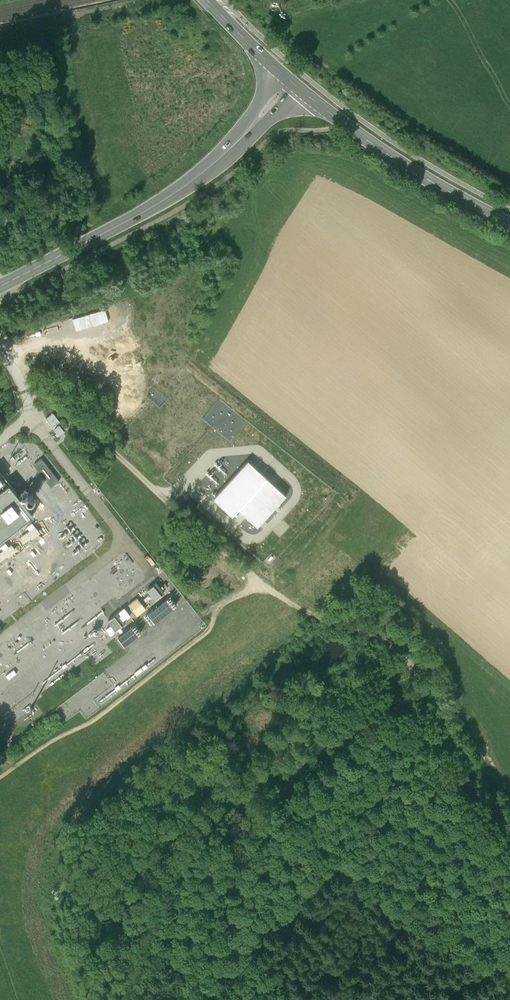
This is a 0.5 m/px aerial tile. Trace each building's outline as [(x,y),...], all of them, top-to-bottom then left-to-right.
[(70,330),(98,321),(94,309),(66,318),(70,330)] [(52,412),(45,417),(52,426),(59,421),(52,412)] [(58,481),(41,458),(33,464),(51,487),(58,481)] [(247,460),(212,497),(232,516),(238,509),(257,526),(285,495),(247,460)] [(33,515),(8,484),(6,485),(0,477),(0,488),(1,490),(0,490),(0,541),(33,515)] [(40,532),(35,526),(19,538),(23,543),(31,537),(32,538),(40,532)] [(11,544),(0,553),(0,561),(7,555),(8,556),(16,550),(11,544)] [(159,586),(156,582),(146,590),(149,593),(143,598),(146,601),(152,596),(154,599),(163,592),(161,589),(167,585),(164,582),(159,586)] [(145,608),(137,598),(128,604),(137,615),(145,608)] [(173,607),(166,598),(147,613),(154,622),(173,607)] [(111,625),(106,629),(111,634),(114,632),(112,630),(114,629),(115,630),(117,628),(120,631),(122,630),(119,626),(124,623),(122,620),(126,617),(127,617),(130,615),(123,607),(118,611),(121,615),(119,616),(117,613),(107,621),(111,625)] [(138,635),(131,626),(118,637),(125,645),(138,635)] [(11,681),(19,675),(16,670),(8,676),(11,681)] [(16,733),(43,715),(35,703),(8,721),(9,723),(11,722),(15,727),(13,729),(16,733)]
